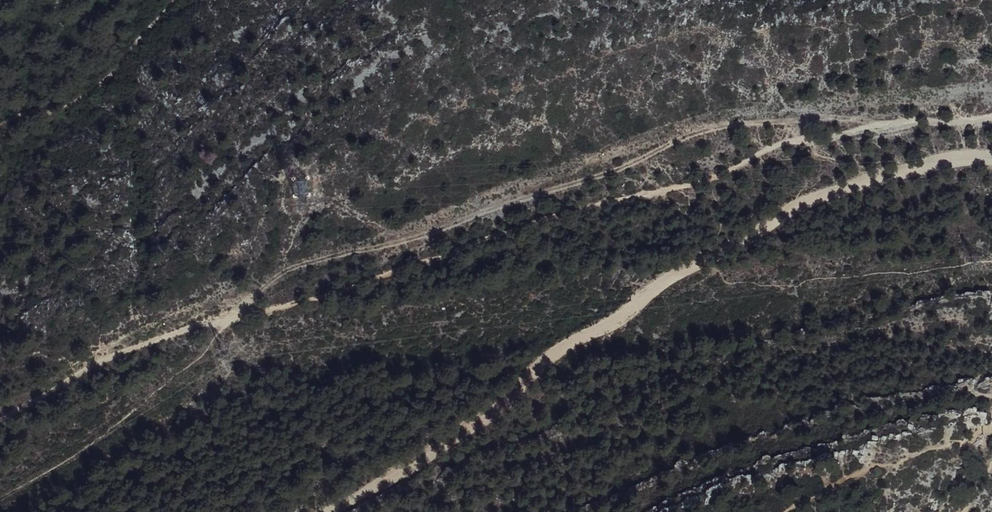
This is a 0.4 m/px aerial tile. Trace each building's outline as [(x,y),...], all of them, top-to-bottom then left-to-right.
[(979,430),(983,412),(962,407),(961,413),(940,409),(937,423),(951,426),(951,425),(979,430)]
